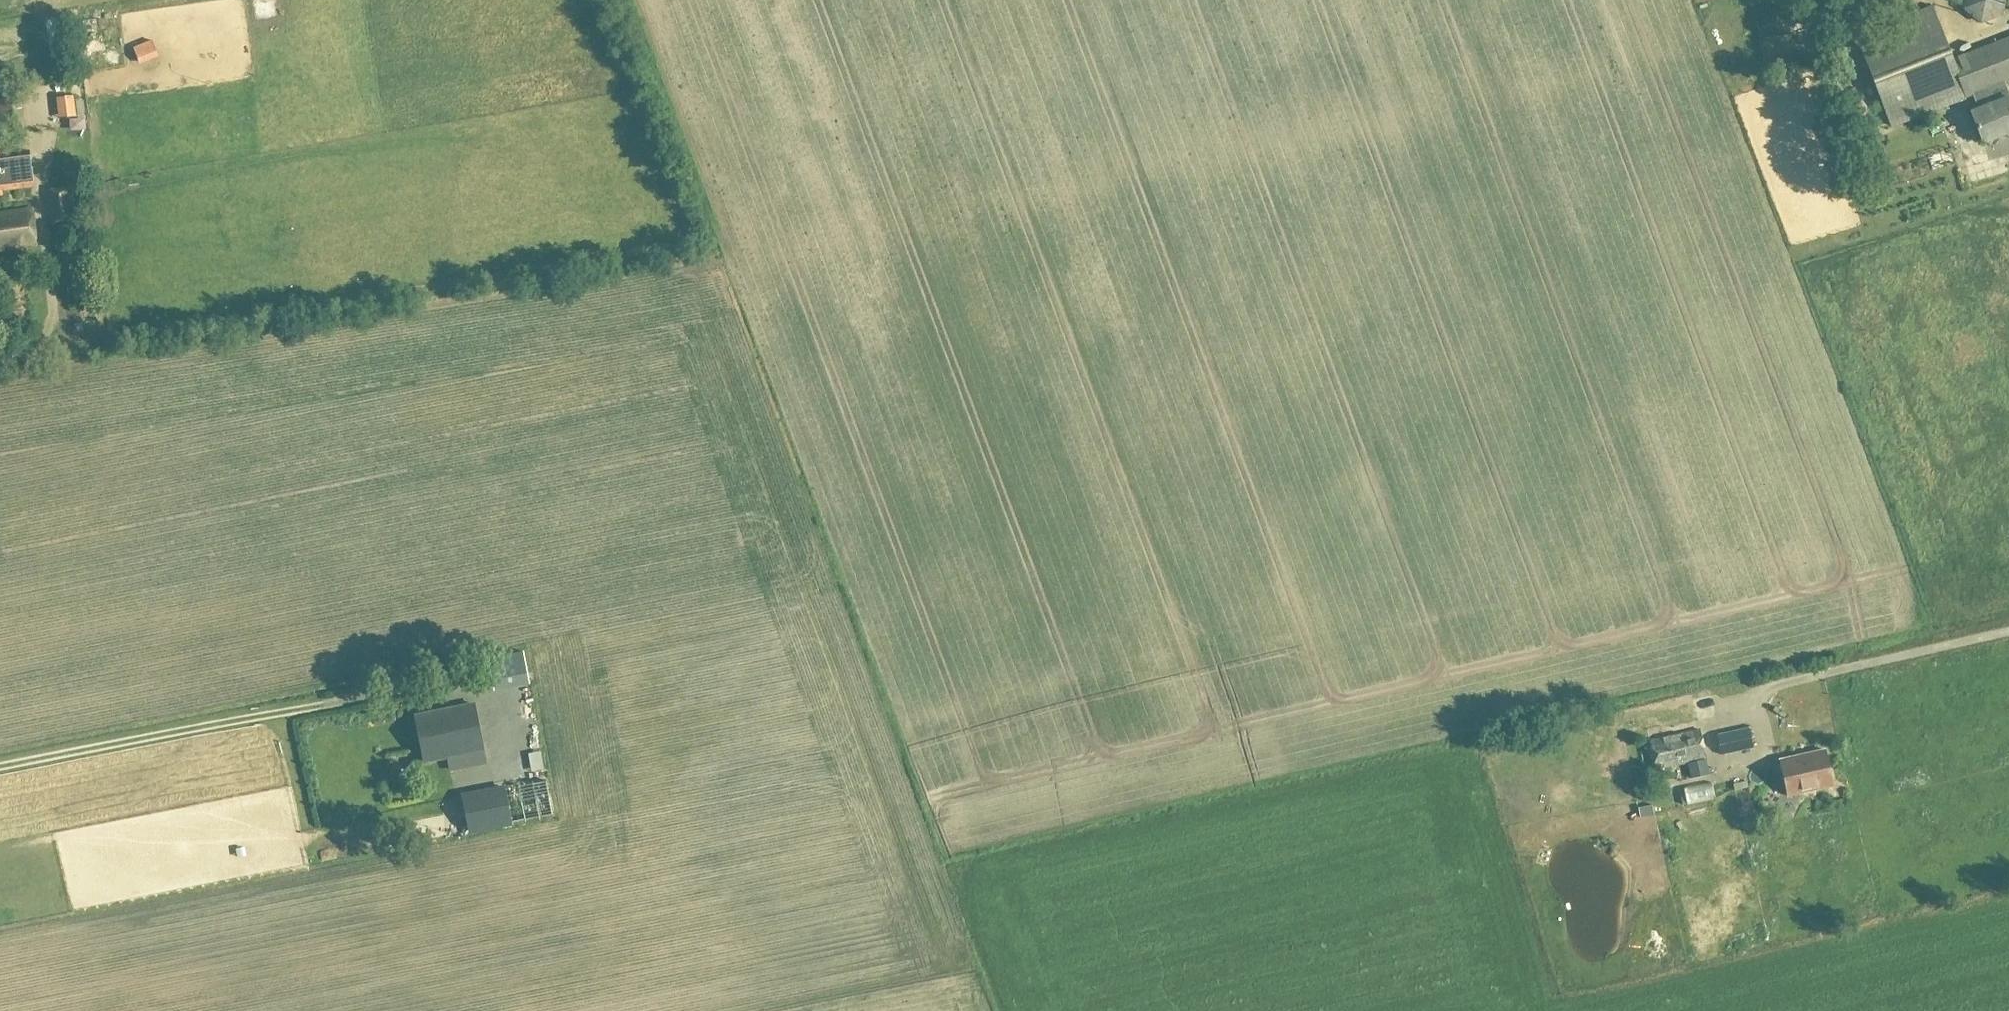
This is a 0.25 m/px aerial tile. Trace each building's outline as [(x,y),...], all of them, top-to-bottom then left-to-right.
[(2003,15),(2006,0),(1963,0),(1962,8),(1980,24),(2003,15)] [(1931,6),(1854,35),(1889,127),(1971,95),(1976,110),(1970,112),(1982,143),(2008,133),(2008,98),(2003,83),(2008,80),(2008,36),(1951,58),(1931,6)] [(133,47),(140,64),(158,56),(151,39),(133,47)] [(0,99),(0,135),(24,132),(21,96),(0,99)] [(73,96),(55,98),(58,118),(76,115),(73,96)] [(2,194),(1,190),(33,186),(28,150),(9,152),(9,151),(0,152),(0,194),(2,194)] [(77,222),(73,187),(45,190),(49,225),(77,222)] [(37,245),(33,210),(0,214),(0,250),(37,245)] [(529,681),(524,652),(487,659),(493,688),(529,681)] [(474,705),(415,717),(424,761),(483,749),(474,705)] [(1754,748),(1749,727),(1715,733),(1721,755),(1754,748)] [(1696,760),(1705,758),(1699,729),(1647,741),(1653,769),(1686,762),(1686,763),(1696,760)] [(543,748),(534,750),(539,768),(548,766),(543,748)] [(1786,796),(1831,786),(1823,750),(1778,760),(1786,796)] [(1705,758),(1696,760),(1686,763),(1689,780),(1709,777),(1705,758)] [(517,788),(523,819),(538,816),(531,785),(517,788)] [(505,786),(462,795),(469,834),(512,826),(505,786)] [(1639,819),(1654,816),(1652,806),(1638,808),(1639,819)]
